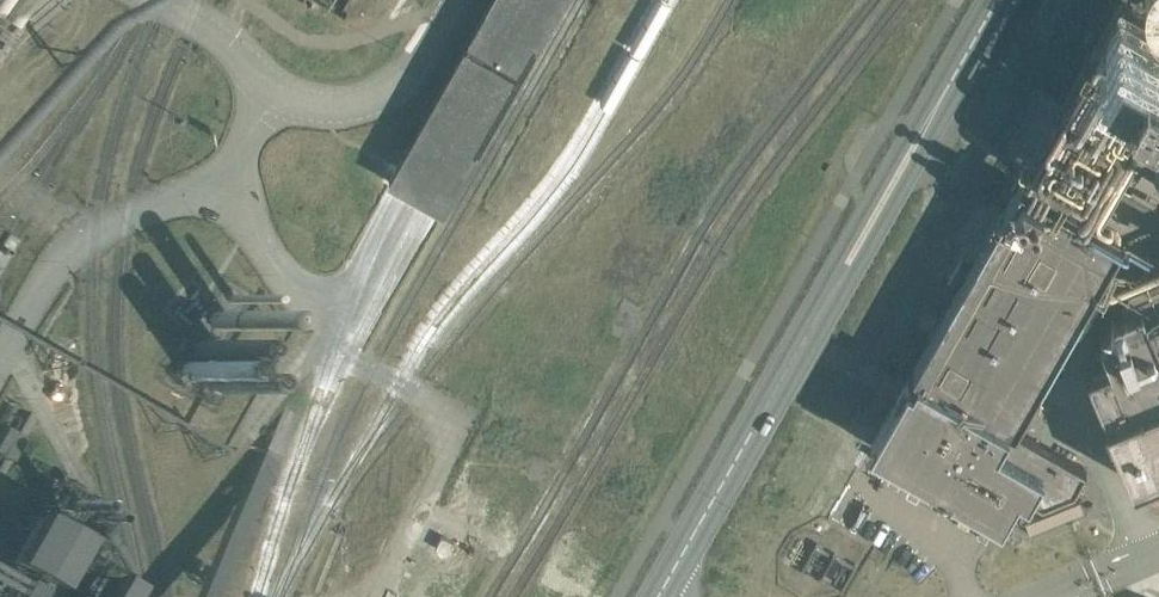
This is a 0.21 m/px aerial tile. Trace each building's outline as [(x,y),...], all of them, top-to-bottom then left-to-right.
[(423,119),(388,180),(402,187),(428,202),(443,211),(488,132),(501,109),(563,0),(491,0),(423,119)] [(1127,0),(1123,0),(1065,102),(1102,124),(1110,128),(1119,133),(1139,98),(1143,100),(1142,101),(1158,111),(1158,18),(1127,0)] [(1100,131),(1065,111),(1034,165),(1064,182),(1070,185),(1088,195),(1091,197),(1101,202),(1101,201),(1107,190),(1130,150),(1131,149),(1108,136),(1100,131)] [(1123,239),(1053,199),(1020,181),(913,370),(917,373),(912,381),(908,378),(871,444),(1002,519),(1019,489),(1042,502),(1075,489),(1086,468),(1021,431),(1015,441),(1007,436),(1012,427),(1015,429),(1084,306),(1123,239)] [(1130,285),(1121,300),(1126,311),(1112,316),(1100,337),(1103,341),(1111,361),(1087,370),(1133,482),(1158,471),(1158,273),(1130,285)] [(0,427),(0,461),(4,463),(18,438),(0,427)] [(227,487),(222,494),(231,499),(235,491),(227,487)] [(66,532),(17,511),(0,551),(0,567),(43,585),(66,532)] [(98,573),(84,596),(107,596),(115,583),(98,573)]
